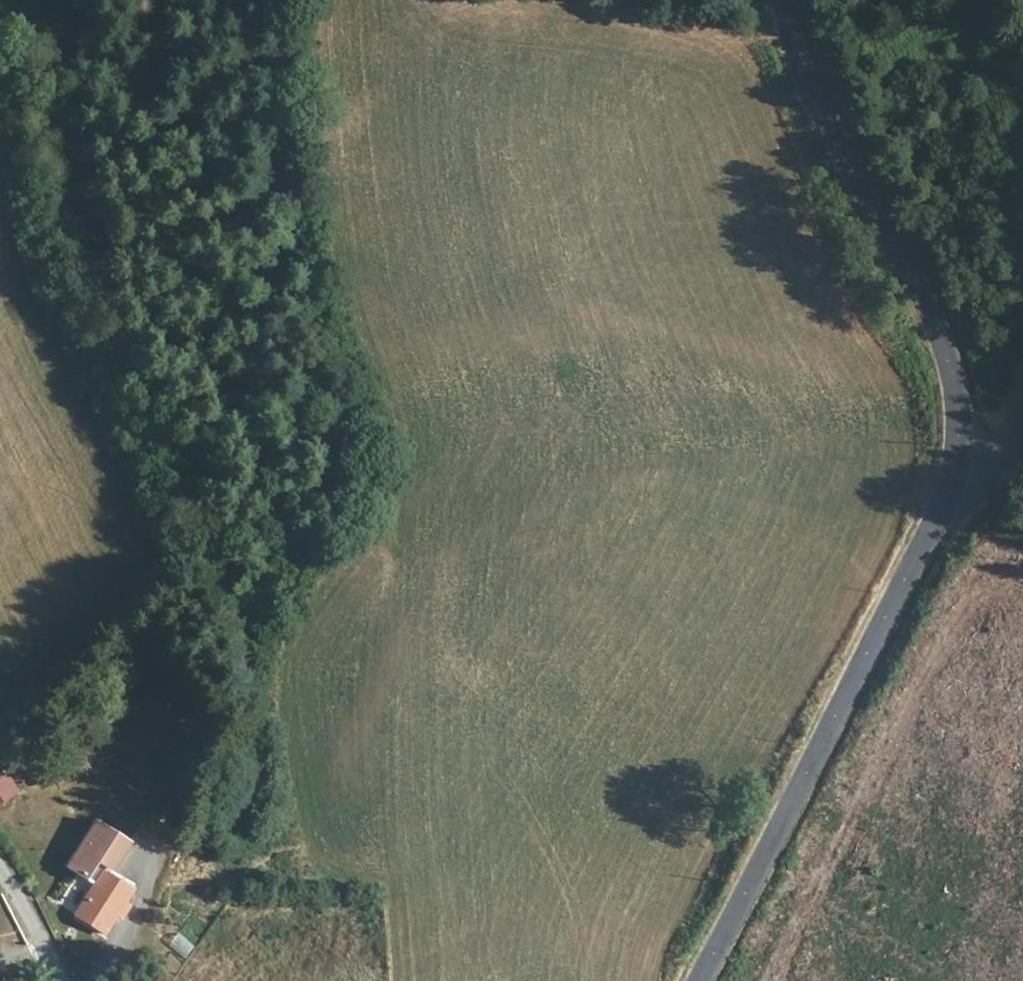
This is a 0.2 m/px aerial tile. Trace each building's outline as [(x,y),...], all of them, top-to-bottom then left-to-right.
[(20,792),(0,763),(0,805),(20,792)] [(101,943),(130,902),(101,884),(105,878),(110,882),(129,853),(97,831),(68,876),(95,896),(74,923),(101,943)] [(176,934),(168,948),(185,958),(193,945),(176,934)]
